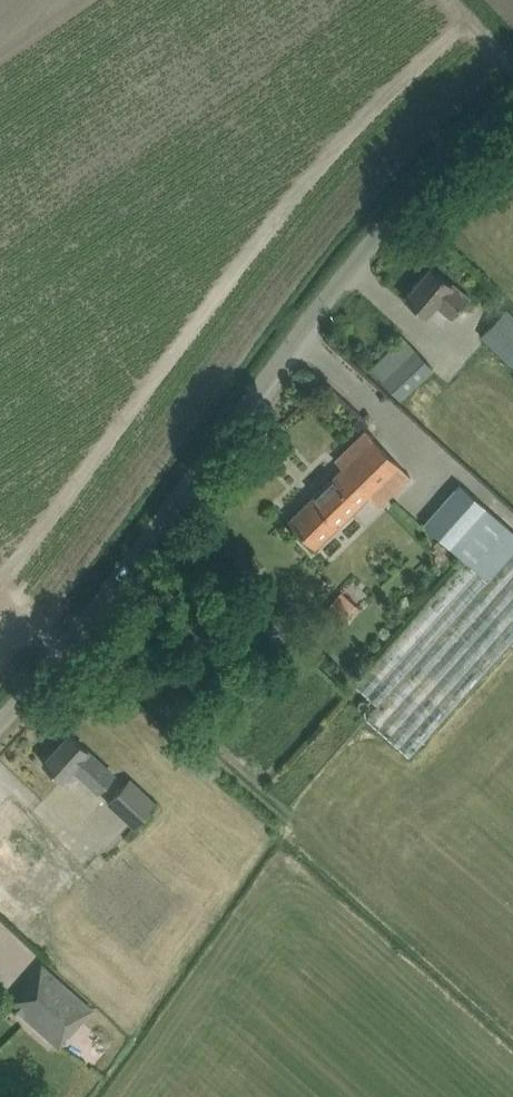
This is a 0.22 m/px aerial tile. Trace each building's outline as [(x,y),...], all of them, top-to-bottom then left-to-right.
[(426,315),(435,305),(449,318),(467,297),(430,266),(405,297),(426,315)] [(506,306),(480,334),(512,365),(512,313),(506,306)] [(371,368),(387,384),(400,398),(433,367),(404,337),(371,368)] [(289,519),(315,546),(369,494),(379,504),(409,475),(366,430),(336,460),(342,467),(289,519)] [(477,569),(488,579),(512,550),(512,530),(459,483),(424,523),(464,560),(477,569)] [(366,717),(409,756),(512,638),(512,550),(488,579),(477,569),(464,560),(355,683),(377,703),(366,717)] [(341,592),(325,611),(343,627),(360,608),(341,592)] [(268,623),(262,630),(279,646),(285,639),(268,623)] [(69,733),(43,761),(59,776),(68,767),(97,792),(114,773),(69,733)] [(133,827),(157,801),(130,776),(106,802),(133,827)] [(28,809),(12,794),(0,807),(0,881),(15,895),(64,843),(28,809)] [(42,964),(19,988),(26,994),(14,1005),(59,1045),(91,1007),(42,964)]
